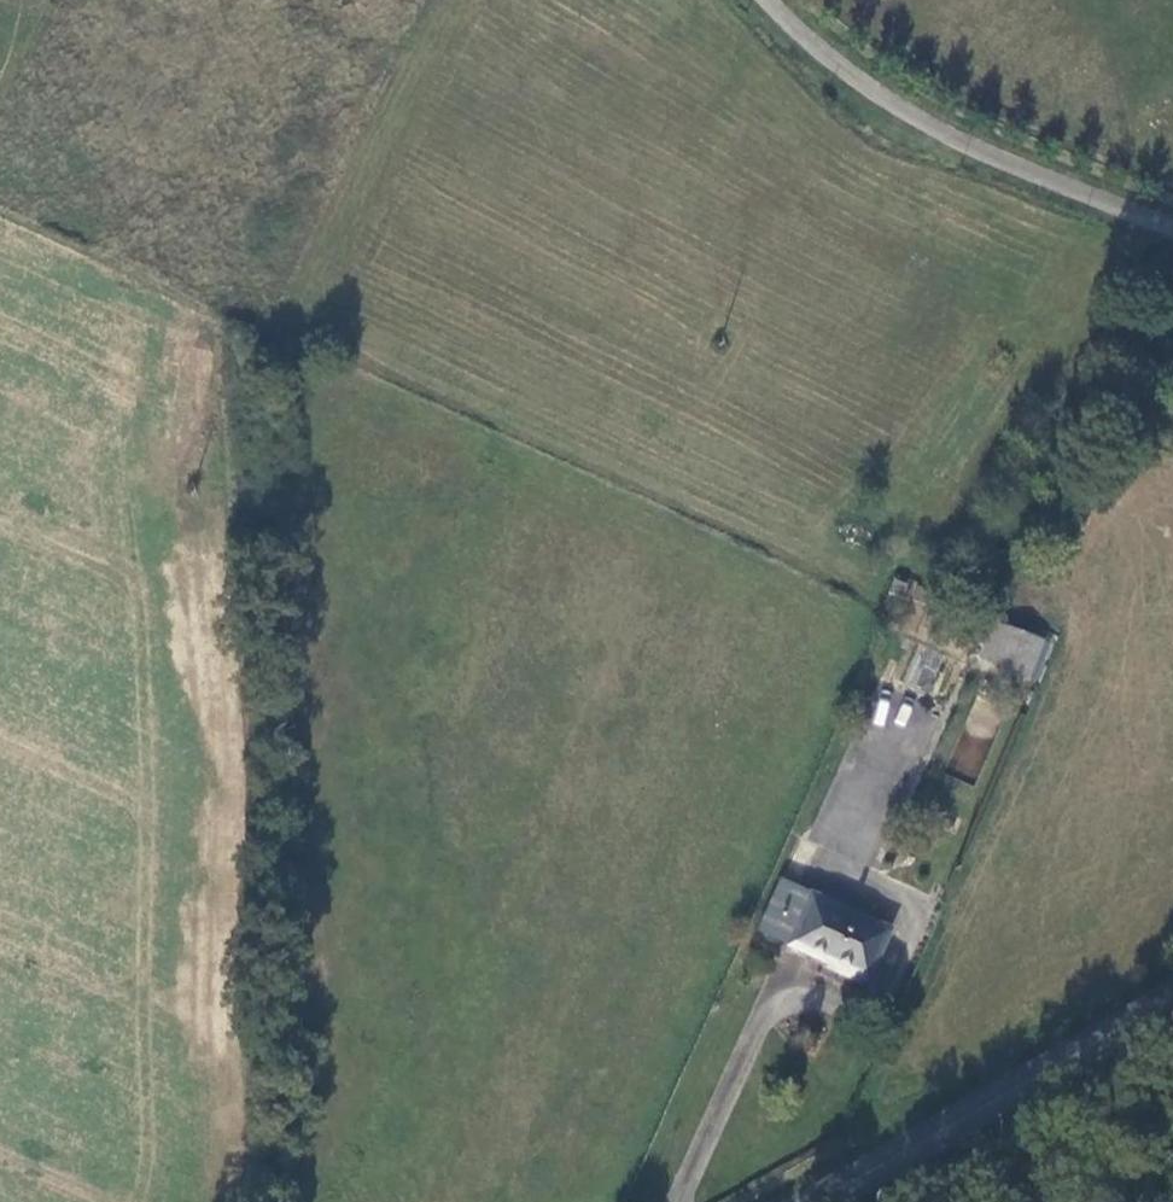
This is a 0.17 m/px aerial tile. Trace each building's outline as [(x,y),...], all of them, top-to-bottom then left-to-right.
[(1135,382),(1129,380),(1124,390),(1130,393),(1135,382)] [(1131,412),(1138,397),(1130,393),(1124,390),(1116,405),(1131,412)] [(994,622),(980,654),(992,659),(989,664),(1023,678),(1039,642),(994,622)] [(755,932),(864,980),(884,931),(775,885),(755,932)]
